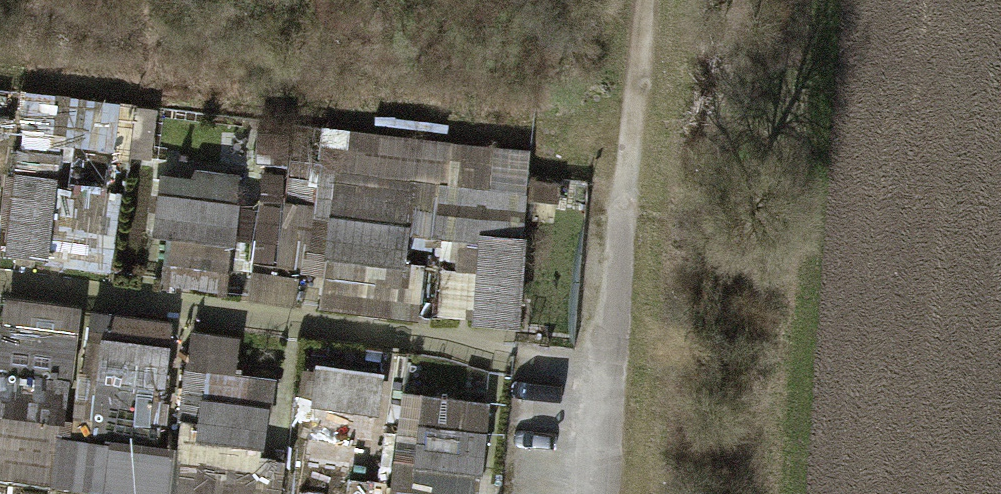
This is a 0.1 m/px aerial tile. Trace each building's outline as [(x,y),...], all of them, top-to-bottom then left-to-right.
[(58,138),(153,154),(162,106),(67,89),(58,138)] [(62,256),(73,148),(33,144),(22,252),(62,256)] [(437,317),(444,237),(472,240),(465,312),(526,318),(538,192),(426,182),(355,175),(357,149),(326,147),(312,306),(437,317)] [(166,163),(162,233),(246,238),(250,168),(166,163)] [(186,250),(183,284),(233,288),(235,254),(186,250)] [(185,322),(112,312),(95,430),(168,441),(185,322)] [(8,318),(0,393),(0,432),(73,440),(85,326),(8,318)] [(389,366),(327,359),(317,444),(380,451),(389,366)] [(275,375),(199,365),(186,462),(262,472),(275,375)] [(495,396),(433,391),(426,489),(488,493),(495,396)] [(181,453),(66,441),(61,487),(126,493),(177,493),(181,453)]
